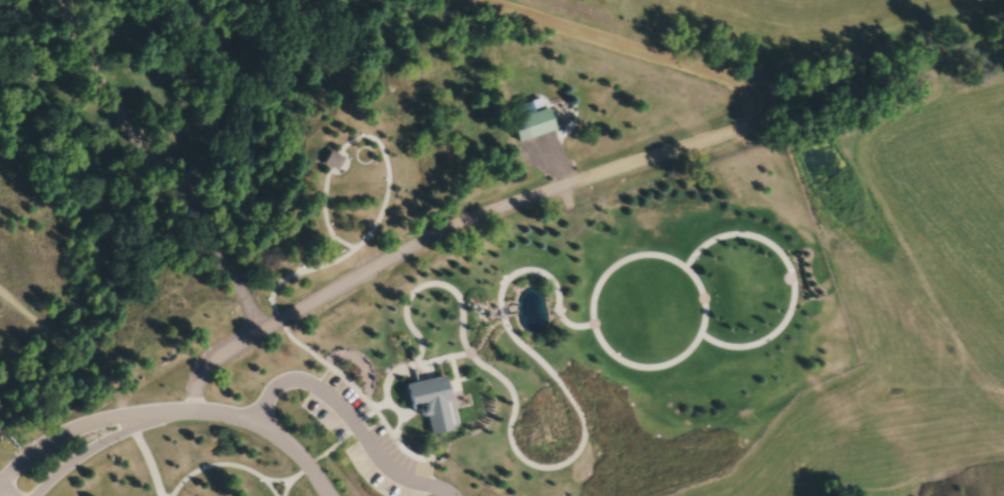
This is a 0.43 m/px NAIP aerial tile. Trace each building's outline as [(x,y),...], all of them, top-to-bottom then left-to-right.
[(519,144),(557,131),(550,110),(536,115),(531,102),(514,108),(518,119),(511,122),(519,144)] [(332,152),(326,165),(340,171),(346,158),(332,152)]
